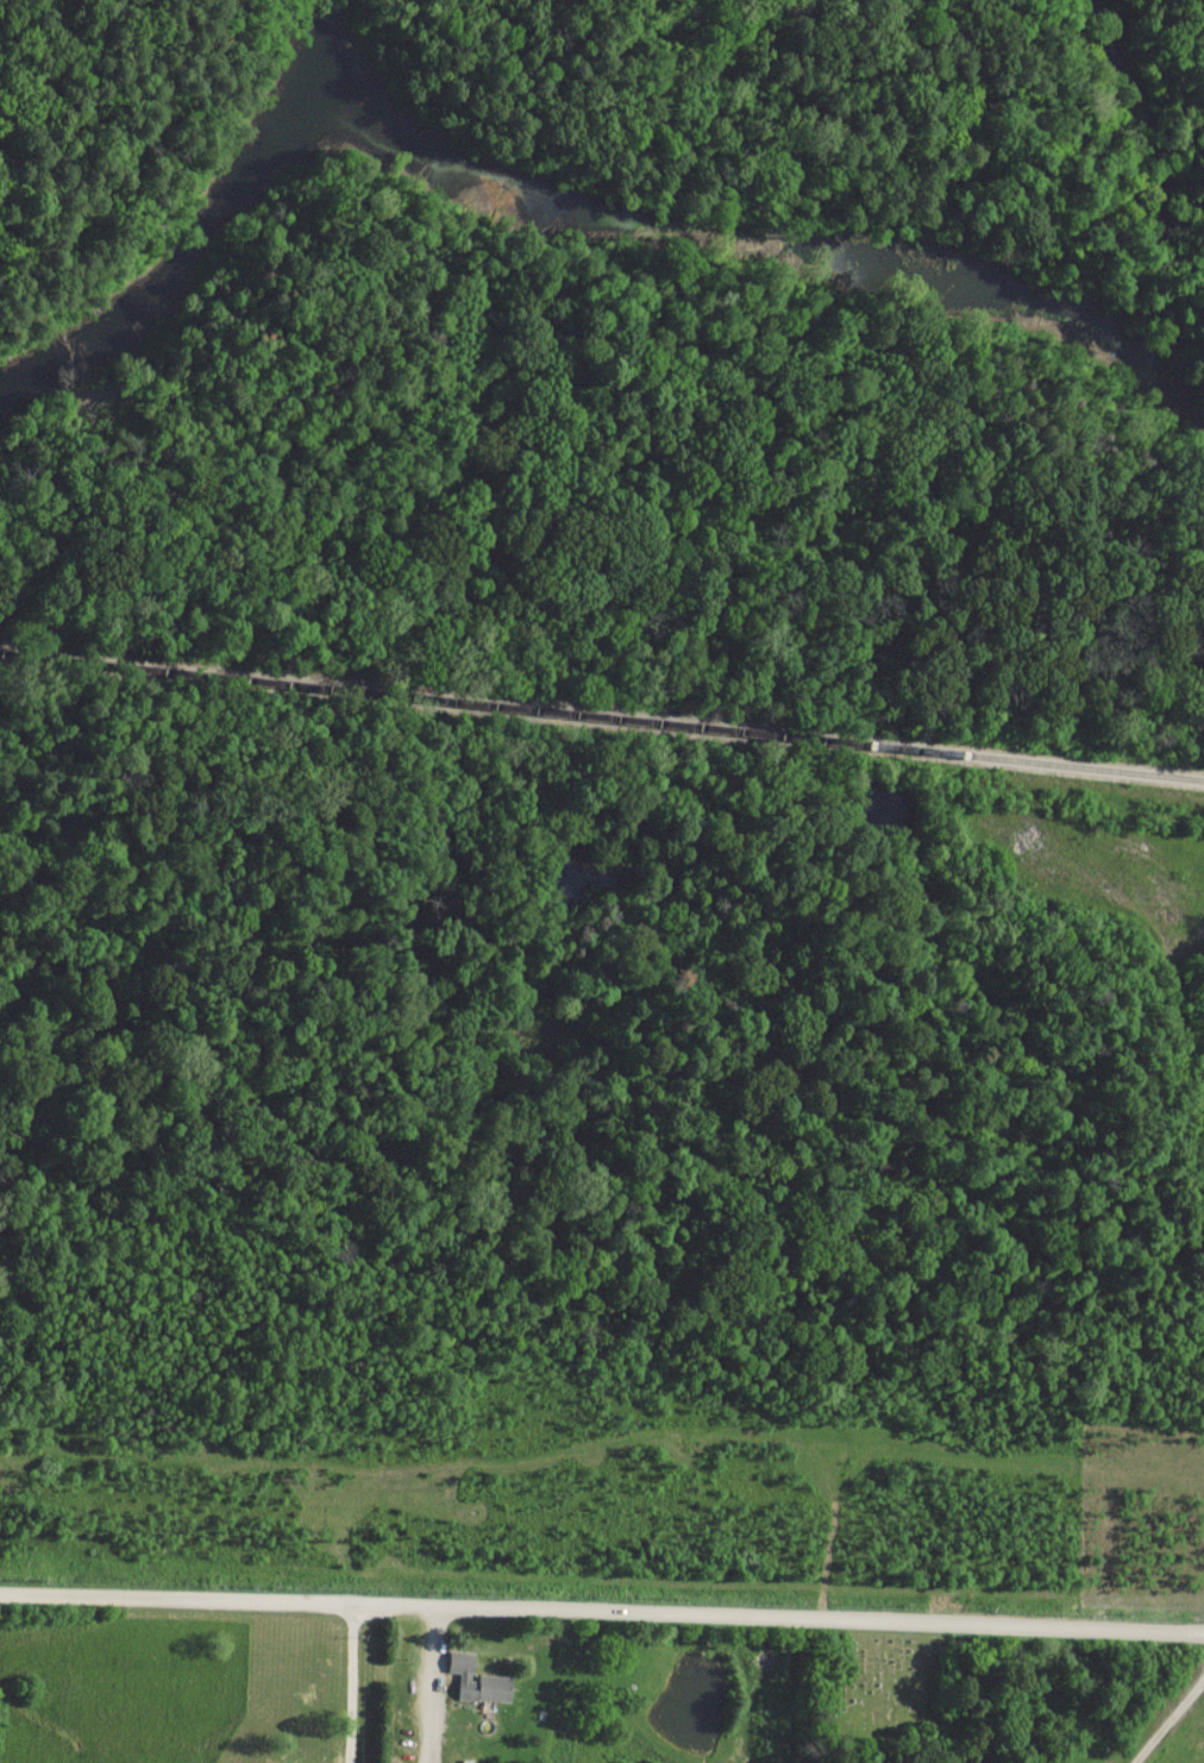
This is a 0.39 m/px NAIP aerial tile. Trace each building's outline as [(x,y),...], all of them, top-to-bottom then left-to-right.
[(511,1701),(512,1677),(473,1675),(474,1652),(450,1650),(449,1671),(460,1672),(458,1698),(511,1701)]
